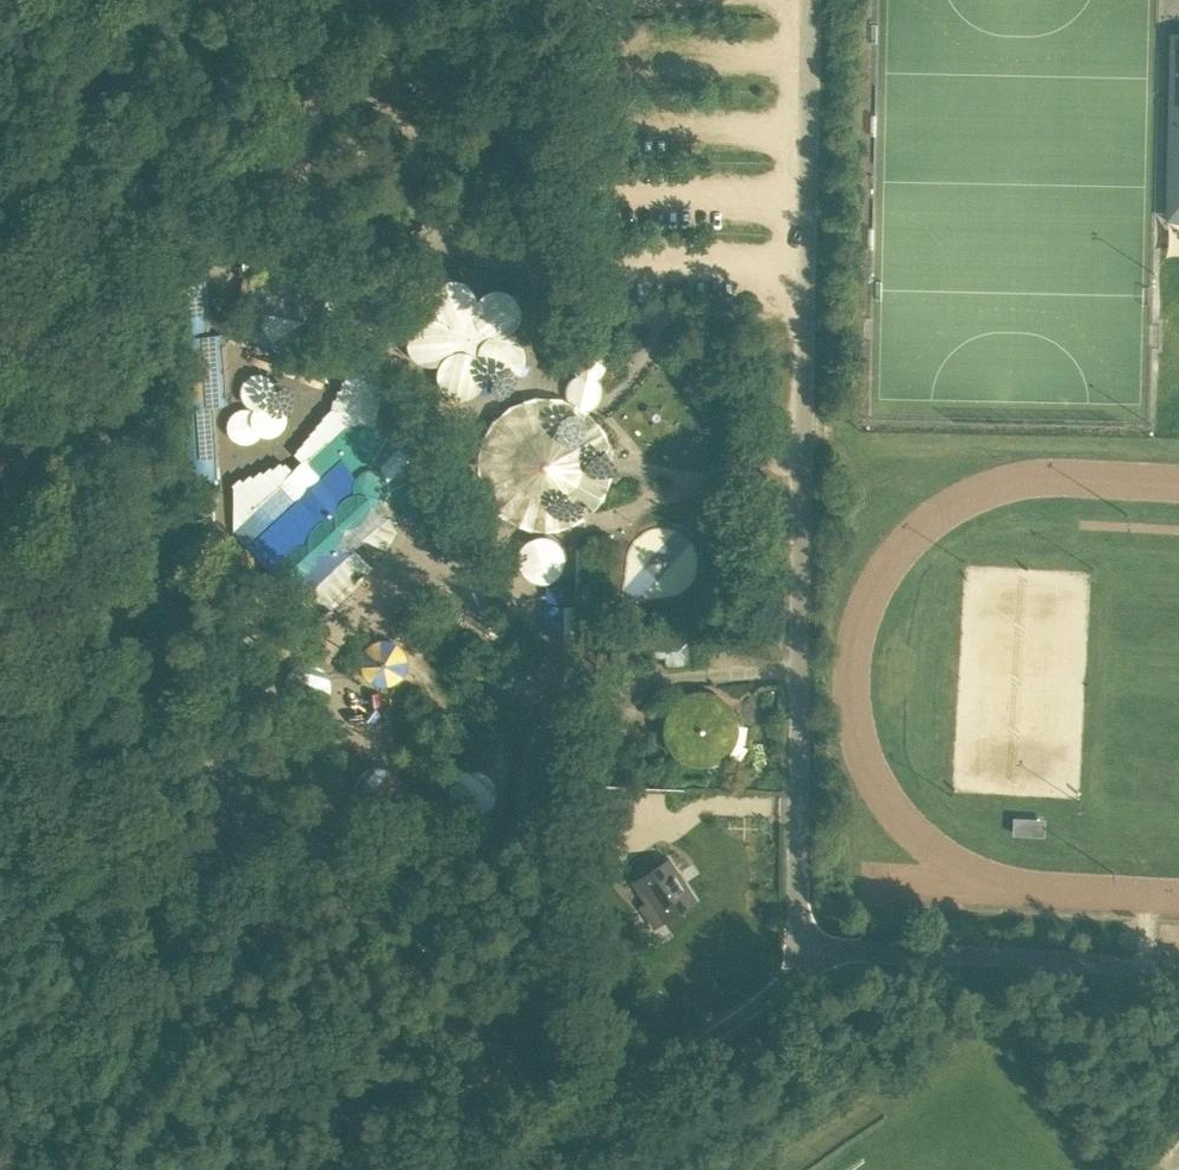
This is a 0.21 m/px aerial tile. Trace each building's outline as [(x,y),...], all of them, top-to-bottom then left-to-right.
[(189,476),(222,476),(218,403),(227,403),(224,332),(212,331),(210,263),(179,265),(189,476)] [(321,323),(329,286),(258,271),(251,309),(321,323)] [(577,358),(555,377),(575,402),(598,383),(577,358)] [(234,530),(294,597),(394,512),(403,521),(411,512),(423,491),(426,473),(415,445),(388,426),(348,421),(234,530)] [(559,432),(547,431),(529,453),(531,477),(550,491),(565,488),(574,476),(585,481),(598,464),(599,453),(586,440),(572,447),(559,432)] [(554,566),(540,525),(506,537),(520,578),(554,566)] [(738,731),(738,728),(738,724),(737,721),(736,718),(735,714),(734,711),(732,708),(730,706),(728,703),(725,700),(723,698),(720,696),(716,695),(713,693),(710,692),(706,692),(702,691),(699,691),(695,692),(692,693),(688,694),(685,695),(682,697),(679,699),(676,701),(674,704),(671,707),(670,710),(668,713),(667,717),(666,720),(665,724),(665,728),(665,731),(666,735),(667,738),(668,741),(669,745),(671,748),(673,750),(675,753),(678,755),(681,757),(683,759),(686,761),(689,762),(693,763),(696,764),(700,764),(703,764),(707,764),(710,763),(713,762),(716,761),(719,759),(723,757),(725,755),(728,753),(730,750),(732,747),(734,744),(735,741),(736,738),(737,735),(738,731)] [(344,761),(348,794),(392,790),(388,756),(344,761)] [(1047,818),(1014,816),(1013,833),(1046,835),(1047,818)] [(592,839),(591,850),(617,851),(618,840),(592,839)] [(696,898),(669,857),(633,881),(647,902),(650,900),(664,920),(696,898)]
